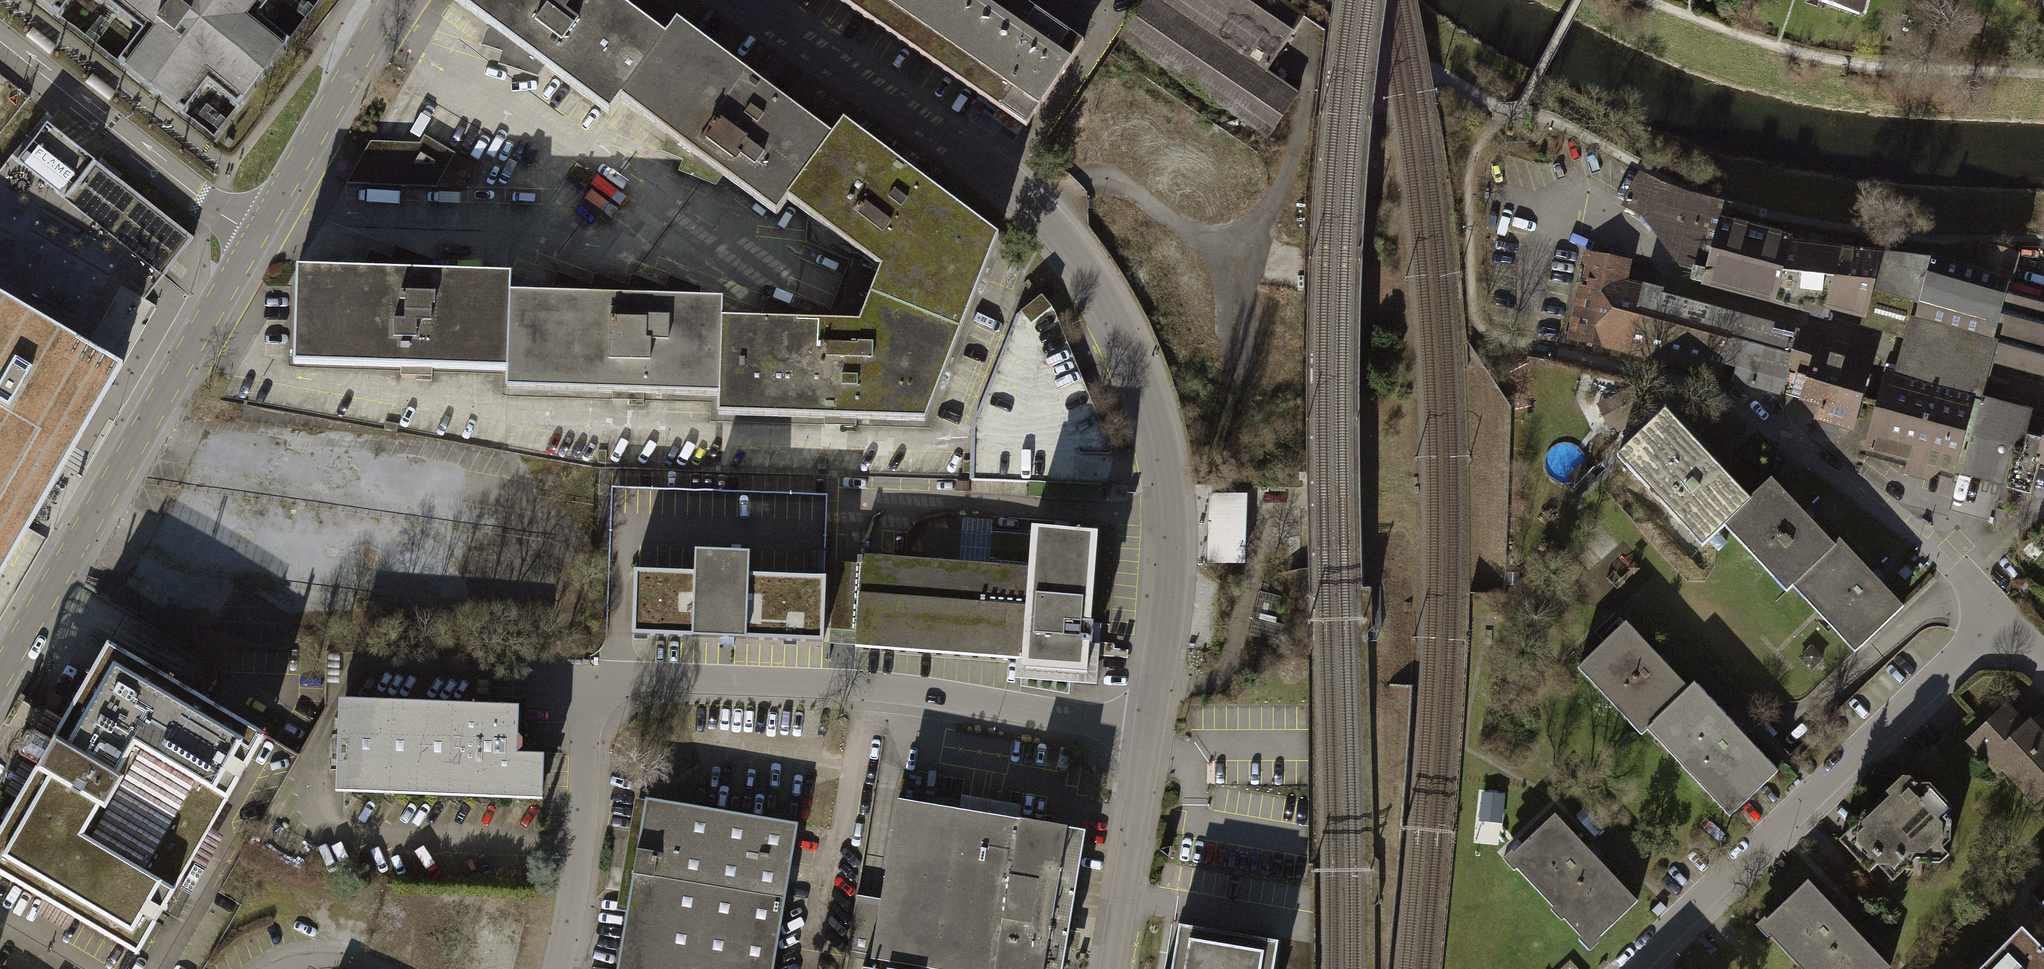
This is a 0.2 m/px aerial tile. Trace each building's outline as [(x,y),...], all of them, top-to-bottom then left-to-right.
[(58,20),(74,0),(32,0),(58,20)] [(142,35),(117,66),(183,117),(207,86),(238,110),(289,45),(258,21),(274,0),(96,0),(142,35)] [(665,37),(614,0),(454,0),(609,115),(620,100),(620,99),(665,38),(665,37)] [(1026,128),(1083,43),(1019,0),(837,0),(1026,128)] [(1121,39),(1268,138),(1299,92),(1268,71),(1305,16),(1280,0),(1147,0),(1121,39)] [(1861,14),(1866,0),(1818,0),(1861,14)] [(832,138),(832,137),(676,22),(665,37),(665,38),(620,99),(620,100),(776,215),(788,200),(787,199),(832,138)] [(788,200),(880,268),(869,295),(960,332),(998,237),(843,122),(832,137),(832,138),(787,199),(788,200)] [(192,238),(46,123),(16,161),(163,276),(192,238)] [(346,183),(465,187),(477,165),(424,135),(419,143),(370,141),(346,183)] [(1693,270),(1711,275),(1725,221),(1728,209),(1684,197),(1642,175),(1628,202),(1649,213),(1648,215),(1671,249),(1691,254),(1687,269),(1693,270)] [(1725,221),(1711,275),(1693,270),(1691,280),(1708,285),(1774,303),(1790,245),(1791,238),(1725,221)] [(1827,308),(1864,318),(1874,277),(1877,278),(1882,254),(1790,245),(1774,303),(1801,310),(1804,300),(1828,306),(1827,308)] [(1902,360),(1983,380),(1985,374),(1988,359),(2006,291),(2016,256),(1982,246),(1974,273),(1930,261),(1909,338),(1904,353),(1902,360)] [(1719,375),(1737,315),(1644,290),(1644,287),(1623,283),(1627,263),(1588,254),(1570,338),(1609,346),(1719,375)] [(1930,261),(1882,254),(1877,278),(1874,277),(1864,318),(1861,326),(1909,338),(1930,261)] [(509,293),(510,293),(511,275),(296,268),(293,363),(506,370),(507,370),(509,293)] [(2006,291),(1988,359),(2043,374),(2043,302),(2006,291)] [(721,319),(722,319),(723,300),(510,293),(509,293),(507,370),(506,370),(506,389),(718,395),(719,395),(721,319)] [(123,365),(0,294),(0,577),(123,365)] [(869,295),(859,323),(722,319),(721,319),(719,395),(718,395),(718,414),(925,420),(960,332),(869,295)] [(970,428),(970,479),(1106,484),(1113,457),(1111,448),(1052,309),(1042,296),(1017,314),(970,428)] [(1719,375),(1781,393),(1788,370),(1810,378),(1822,340),(1737,315),(1719,375)] [(1872,354),(1822,340),(1810,378),(1788,370),(1781,393),(1822,405),(1818,417),(1851,427),(1872,354)] [(1980,399),(1983,380),(1902,360),(1898,377),(1886,374),(1867,447),(1955,471),(1974,398),(1980,399)] [(1974,398),(1955,471),(2007,485),(2026,411),(1980,399),(1974,398)] [(1664,413),(1622,453),(1706,538),(1724,520),(1854,652),(1901,606),(1774,477),(1750,500),(1664,413)] [(827,494),(611,486),(606,607),(632,608),(634,570),(694,572),(695,550),(749,552),(748,574),(824,577),(827,494)] [(1248,500),(1209,496),(1207,565),(1246,569),(1248,500)] [(959,562),(861,555),(861,557),(857,556),(857,563),(834,562),(830,629),(856,631),(855,647),(1026,658),(1025,669),(1087,673),(1089,643),(1092,643),(1093,632),(1093,622),(1091,622),(1097,528),(1072,527),(1072,532),(1031,529),(1031,537),(991,534),(991,535),(961,533),(959,562)] [(631,634),(823,642),(826,577),(824,577),(748,574),(749,552),(695,550),(694,572),(634,570),(632,608),(631,634)] [(1629,622),(1583,668),(1731,817),(1778,771),(1629,622)] [(0,828),(0,875),(137,954),(265,735),(108,643),(51,740),(29,728),(15,753),(36,765),(0,828)] [(1968,735),(2035,806),(2043,797),(2043,737),(2007,698),(1968,735)] [(519,705),(338,699),(335,791),(542,799),(544,754),(517,753),(519,705)] [(1885,797),(1837,840),(1868,873),(1876,866),(1892,882),(1918,859),(1928,864),(1938,863),(1947,855),(1940,848),(1949,841),(1950,828),(1948,821),(1943,815),(1948,808),(1926,784),(1920,784),(1916,788),(1908,778),(1899,777),(1883,791),(1885,797)] [(885,802),(853,968),(1055,968),(1080,839),(885,802)] [(613,968),(768,968),(791,828),(640,804),(613,968)] [(1552,813),(1505,858),(1591,947),(1638,902),(1552,813)] [(1762,922),(1805,968),(1893,968),(1810,879),(1762,922)] [(432,965),(452,968),(518,968),(529,918),(447,900),(432,965)] [(2021,921),(1973,968),(2043,968),(2043,944),(2021,921)] [(1278,941),(1179,925),(1171,968),(1273,968),(1278,941)]
